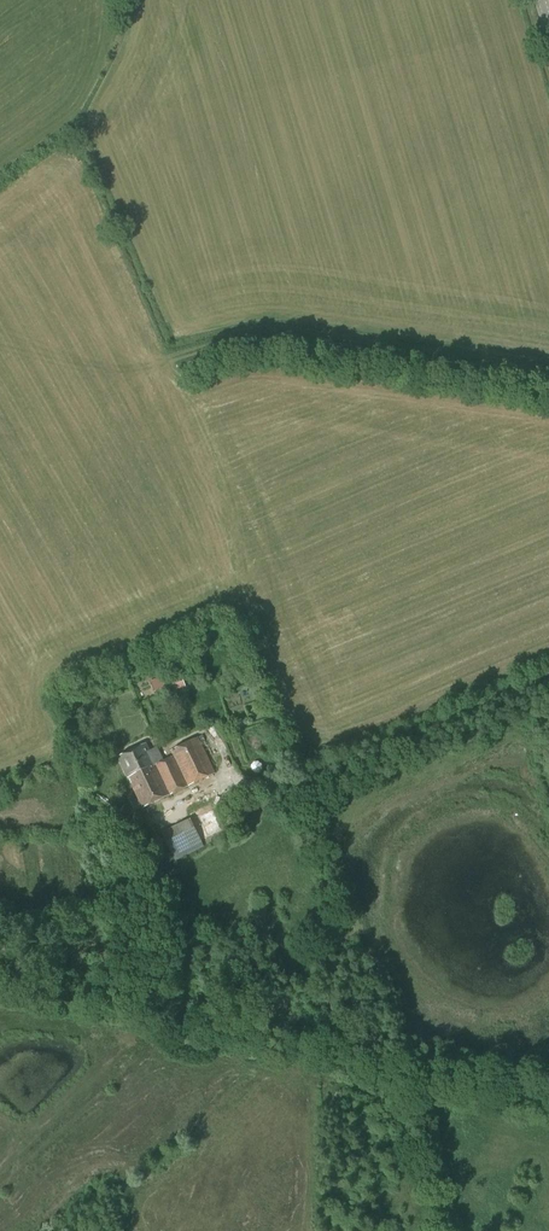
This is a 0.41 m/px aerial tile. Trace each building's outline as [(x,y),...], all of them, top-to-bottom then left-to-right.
[(157,698),(166,694),(186,686),(179,670),(151,681),(157,698)] [(158,747),(151,750),(147,743),(117,757),(127,778),(128,777),(143,809),(217,773),(199,736),(171,750),(174,755),(164,760),(158,747)] [(256,773),(259,773),(261,772),(262,770),(263,769),(263,766),(262,764),(261,762),(259,761),(256,761),(255,761),(253,762),(251,764),(251,767),(251,769),(252,771),(254,773),(256,773)] [(177,860),(205,846),(203,841),(225,830),(213,808),(162,832),(177,860)]
